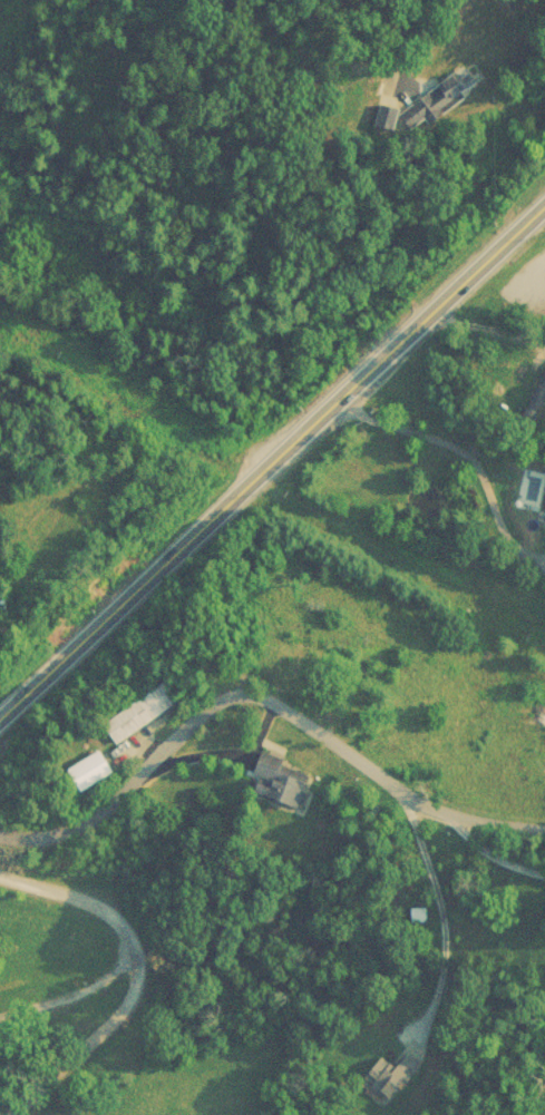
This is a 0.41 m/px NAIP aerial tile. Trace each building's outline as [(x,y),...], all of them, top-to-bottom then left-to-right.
[(399,114),(415,134),(470,90),(455,70),(399,114)] [(544,406),(544,367),(522,419),(536,425),(544,406)] [(109,725),(123,743),(180,699),(166,681),(109,725)] [(119,770),(105,751),(76,772),(90,792),(119,770)] [(296,810),(312,773),(264,752),(255,772),(263,776),(256,792),(296,810)] [(387,1103),(421,1067),(408,1054),(394,1069),(381,1057),(361,1079),(387,1103)]
